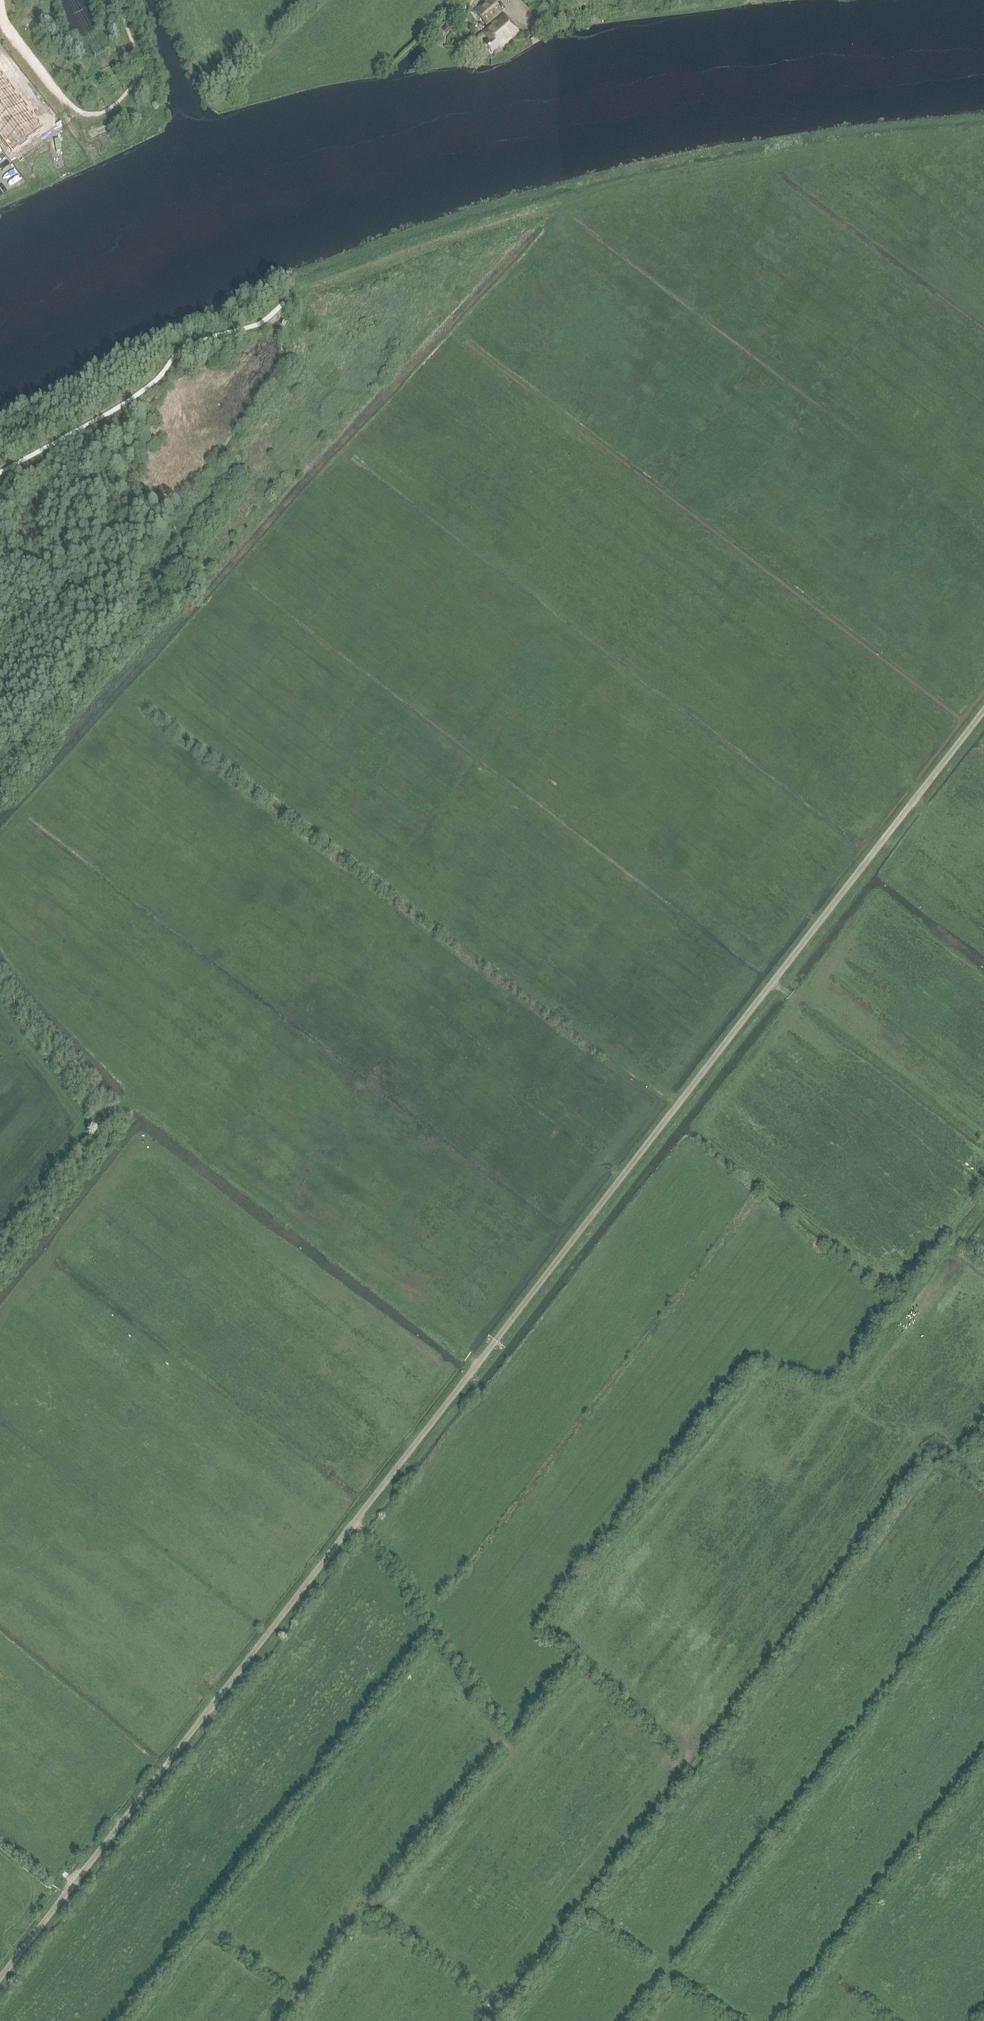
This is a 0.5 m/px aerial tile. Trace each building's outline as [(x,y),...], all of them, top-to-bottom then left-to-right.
[(486,26),(501,13),(490,0),(488,0),(474,13),(486,26)] [(519,33),(503,15),(481,34),(490,44),(487,47),(492,53),(498,47),(500,49),(519,33)] [(11,153),(43,129),(0,72),(0,138),(11,153)]
